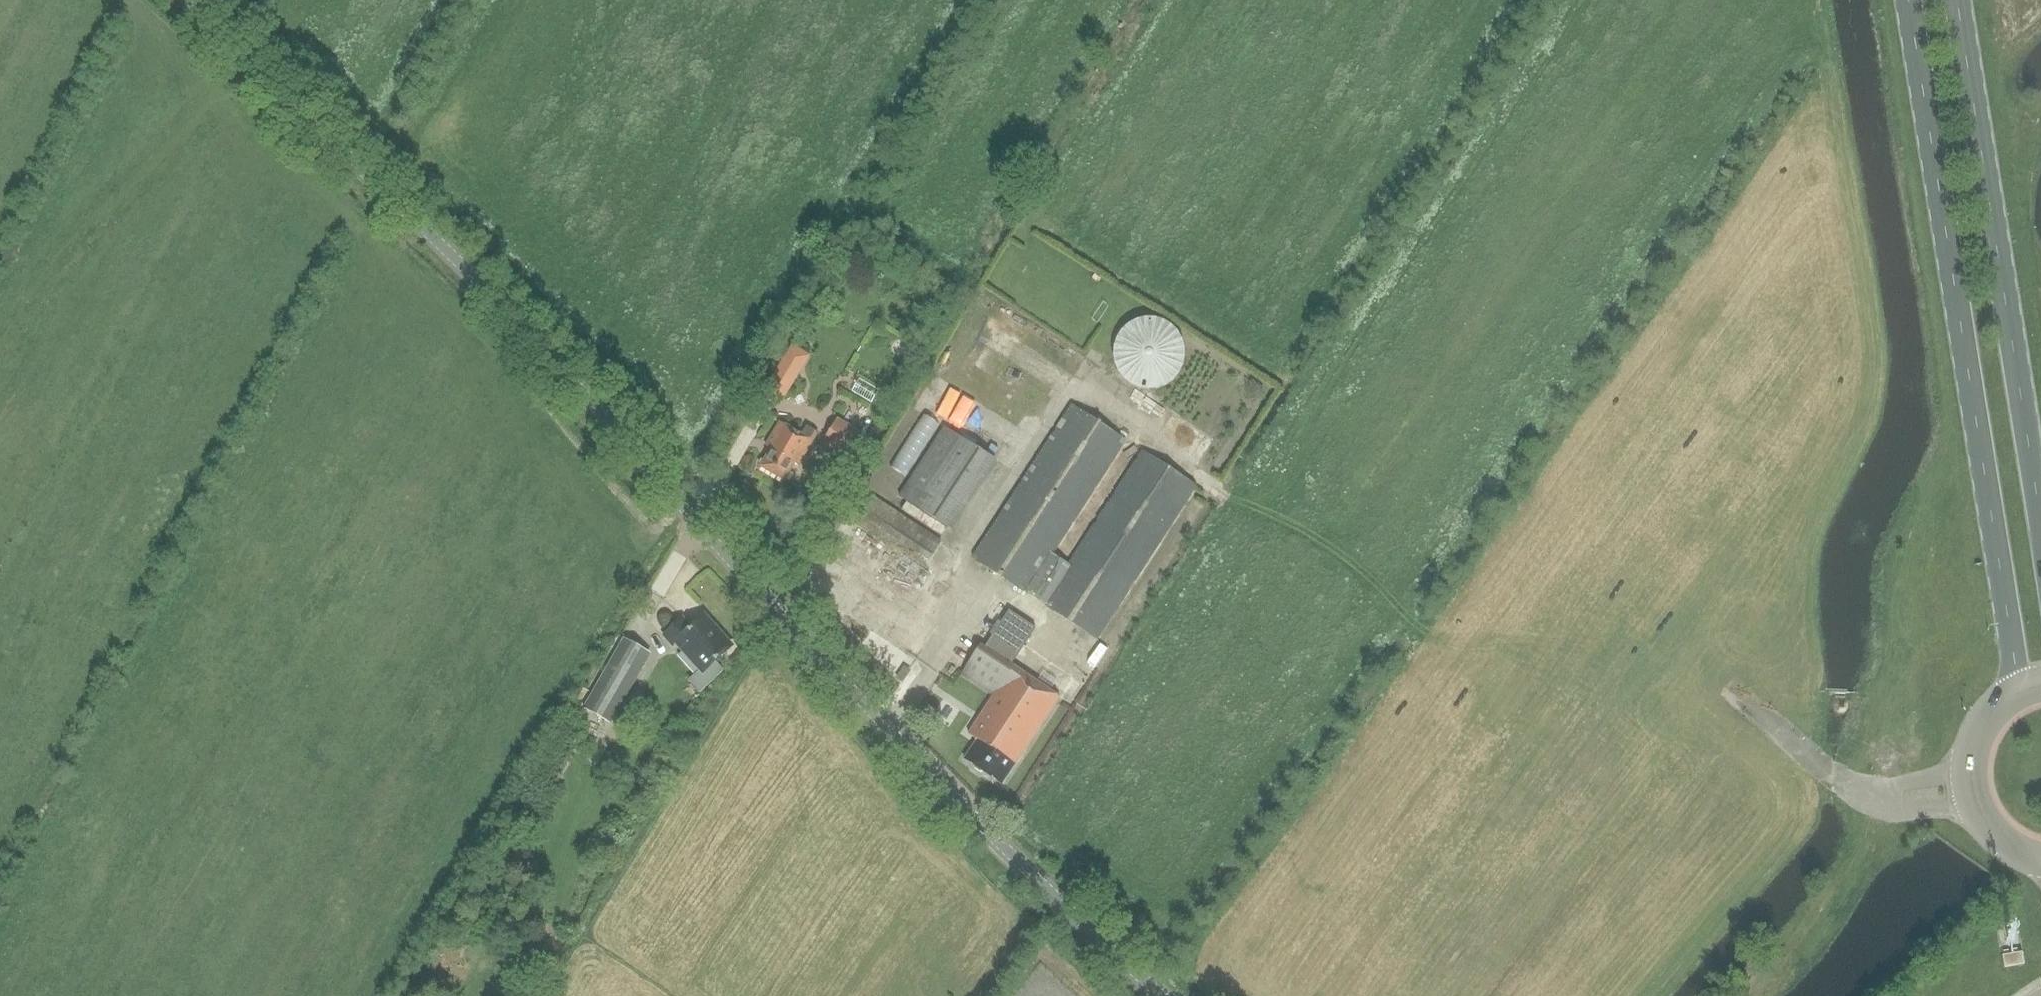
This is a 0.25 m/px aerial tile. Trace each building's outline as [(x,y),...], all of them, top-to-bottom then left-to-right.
[(1174,325),(1170,322),(1165,319),(1160,318),(1154,316),(1149,316),(1144,317),(1138,318),(1133,320),(1128,323),(1124,326),(1121,330),(1118,335),(1115,340),(1114,345),(1113,351),(1113,356),(1114,362),(1116,367),(1118,372),(1121,376),(1125,380),(1130,383),(1134,386),(1140,388),(1145,389),(1150,389),(1156,389),(1161,387),(1166,385),(1171,383),(1175,379),(1179,375),(1182,370),(1184,365),(1185,360),(1186,355),(1186,349),(1185,344),(1183,339),(1181,334),(1178,329),(1174,325)] [(795,342),(767,389),(787,401),(815,354),(795,342)] [(879,391),(860,379),(852,391),(872,403),(879,391)] [(1196,486),(1143,451),(1068,566),(1051,555),(1126,441),(1072,405),(977,550),(1101,632),(1196,486)] [(849,457),(871,420),(848,406),(840,419),(839,418),(824,442),(849,457)] [(798,464),(812,441),(818,432),(807,425),(801,435),(779,422),(766,445),(771,448),(761,465),(784,479),(795,462),(798,464)] [(945,427),(900,496),(951,529),(995,460),(945,427)] [(1066,537),(1078,546),(1108,504),(1095,495),(1066,537)] [(932,561),(946,536),(874,496),(864,515),(880,524),(876,530),(932,561)] [(1010,610),(997,628),(1024,646),(1036,627),(1010,610)] [(705,670),(730,647),(703,617),(692,627),(683,618),(665,635),(674,644),(678,640),(705,670)] [(1012,664),(1024,646),(997,628),(985,647),(1012,664)] [(611,723),(652,654),(624,638),(584,708),(611,723)] [(974,735),(978,738),(964,760),(976,768),(1002,785),(1007,777),(1016,763),(1060,696),(980,644),(962,673),(994,694),(969,732),(974,735)] [(2022,952),(2002,956),(2004,968),(2024,964),(2022,952)]
